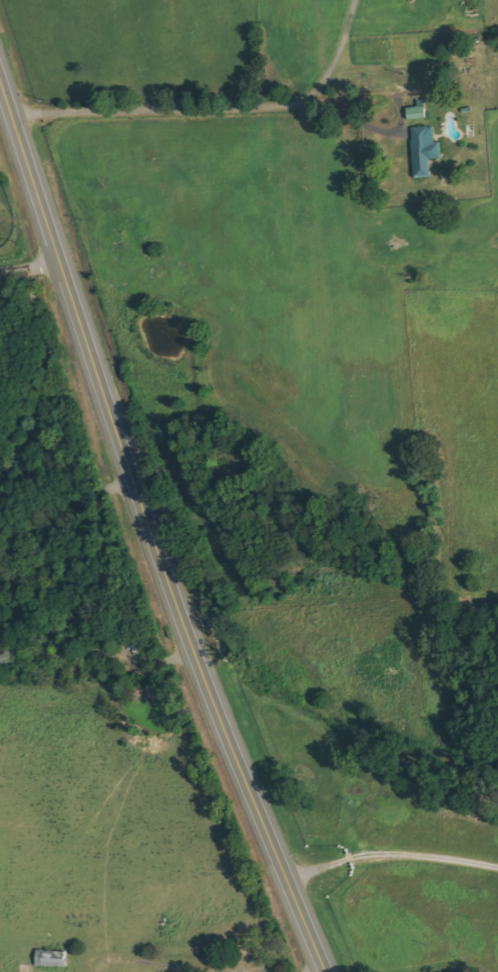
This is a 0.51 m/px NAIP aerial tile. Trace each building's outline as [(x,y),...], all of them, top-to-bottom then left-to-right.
[(417,106),(405,108),(407,119),(425,116),(422,99),(416,100),(417,106)] [(413,177),(430,176),(429,158),(441,158),(440,142),(433,142),(432,126),(410,127),(413,177)] [(66,967),(66,952),(35,950),(34,966),(66,967)]
